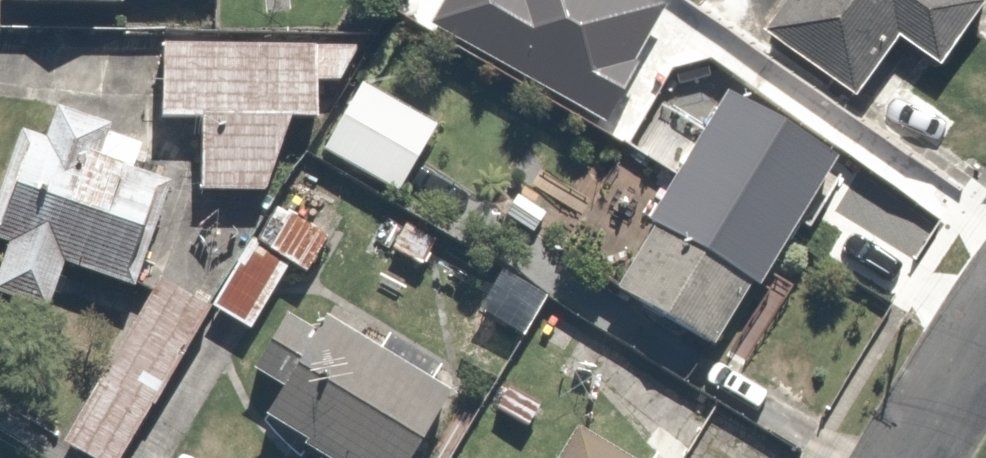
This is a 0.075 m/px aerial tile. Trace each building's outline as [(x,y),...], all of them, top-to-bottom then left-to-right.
[(16,8),(132,9),(132,0),(16,0),(16,8)] [(528,15),(602,69),(652,0),(539,0),(528,15)] [(770,28),(874,99),(919,32),(959,60),(985,20),(985,0),(789,0),(770,28)] [(356,49),(162,41),(159,127),(199,129),(196,195),(268,198),(302,118),(326,119),(328,89),(354,90),(356,49)] [(441,132),(369,82),(322,150),(394,200),(441,132)] [(718,348),(836,151),(730,87),(612,284),(718,348)] [(16,135),(0,182),(0,246),(8,249),(0,274),(0,296),(52,314),(68,268),(143,293),(178,186),(158,180),(169,146),(66,112),(54,148),(16,135)] [(598,282),(654,186),(588,147),(531,244),(598,282)] [(301,181),(260,250),(249,243),(210,308),(252,333),(291,268),(304,276),(346,207),(301,181)] [(163,287),(68,444),(92,457),(121,457),(208,314),(163,287)] [(333,326),(327,338),(277,309),(244,366),(282,388),(263,420),(329,457),(422,457),(457,397),(333,326)] [(580,434),(564,457),(617,457),(580,434)]
